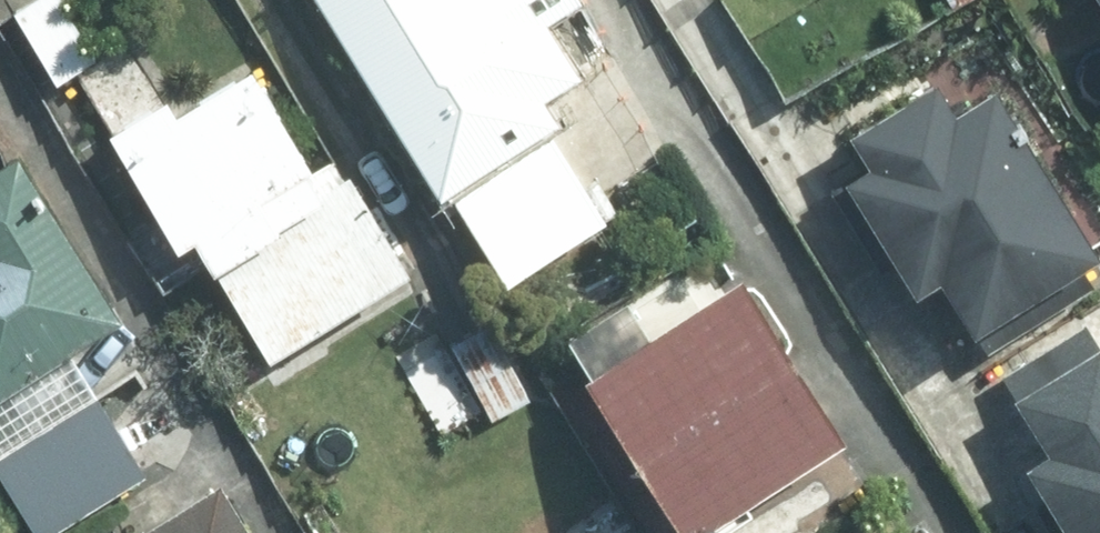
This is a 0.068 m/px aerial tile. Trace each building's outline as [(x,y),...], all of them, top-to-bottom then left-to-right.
[(19,5),(57,75),(105,48),(79,0),(29,0),(19,5)] [(550,0),(489,0),(479,6),(475,0),(351,0),(453,153),(510,115),(512,119),(594,65),(550,0)] [(861,126),(989,321),(1099,249),(1099,222),(986,46),(861,126)] [(209,232),(282,350),(419,264),(349,148),(321,159),(262,59),(190,104),(180,88),(118,126),(191,243),(209,232)] [(618,210),(558,113),(458,175),(519,272),(618,210)] [(47,532),(52,532),(160,469),(80,338),(130,308),(34,150),(0,171),(0,456),(47,532)] [(578,335),(601,369),(600,370),(707,527),(858,424),(752,268),(657,332),(633,297),(578,335)] [(1096,311),(1011,366),(1060,441),(1040,454),(1091,532),(1099,532),(1099,317),(1096,311)] [(229,479),(138,532),(262,532),(229,479)]
